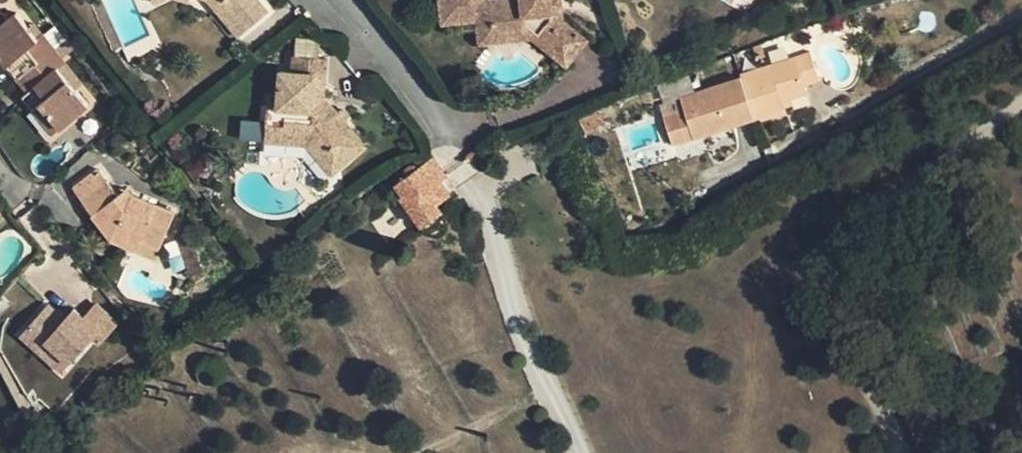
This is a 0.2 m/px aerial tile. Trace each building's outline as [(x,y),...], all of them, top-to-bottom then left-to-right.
[(225,22),(236,13),(246,26),(266,10),(259,0),(207,0),(225,22)] [(454,14),(453,0),(437,0),(439,15),(454,14)] [(549,0),(453,0),(454,14),(472,12),(474,20),(525,16),(551,36),(566,16),(557,9),(550,4),(549,0)] [(550,4),(557,9),(556,0),(549,0),(550,4)] [(33,109),(40,103),(61,128),(89,105),(59,68),(66,62),(43,35),(38,39),(17,13),(7,20),(0,13),(0,56),(28,91),(23,96),(33,109)] [(236,34),(246,26),(236,13),(225,22),(236,34)] [(583,29),(566,16),(551,36),(525,16),(474,20),(476,34),(530,29),(563,55),(583,29)] [(288,50),(288,66),(288,75),(274,74),(274,93),(261,93),(260,120),(278,120),(277,126),(313,129),(338,160),(362,139),(343,116),(344,113),(345,108),(343,106),(340,104),(336,104),(333,105),(328,109),(320,99),(322,52),(288,50)] [(785,110),(783,107),(781,99),(791,95),(807,90),(806,85),(819,81),(810,52),(740,75),(741,76),(754,116),(755,120),(785,110)] [(274,66),(274,74),(288,75),(288,66),(274,66)] [(673,142),(754,116),(741,76),(681,96),(682,99),(660,105),(673,142)] [(794,104),(791,95),(781,99),(783,107),(794,104)] [(327,97),(320,99),(328,109),(333,105),(327,97)] [(54,134),(61,128),(40,103),(33,109),(54,134)] [(332,165),(338,160),(313,129),(277,126),(278,120),(260,120),(260,133),(304,134),(332,165)] [(442,163),(433,151),(420,160),(424,165),(429,171),(432,169),(442,163)] [(448,171),(442,163),(432,169),(439,178),(448,171)] [(429,171),(424,165),(412,166),(407,169),(406,176),(395,184),(404,195),(400,198),(420,226),(441,211),(437,204),(450,195),(439,178),(432,169),(429,171)] [(121,200),(116,193),(98,169),(72,188),(93,215),(97,212),(113,231),(112,239),(135,248),(138,239),(158,248),(173,214),(130,195),(121,200)] [(125,187),(116,193),(121,200),(130,195),(125,187)] [(110,239),(112,239),(113,231),(97,212),(93,215),(110,239)] [(155,257),(158,248),(138,239),(135,248),(155,257)] [(62,323),(43,307),(21,332),(40,349),(47,340),(71,361),(93,336),(101,343),(117,325),(95,304),(83,316),(73,308),(62,323)]
